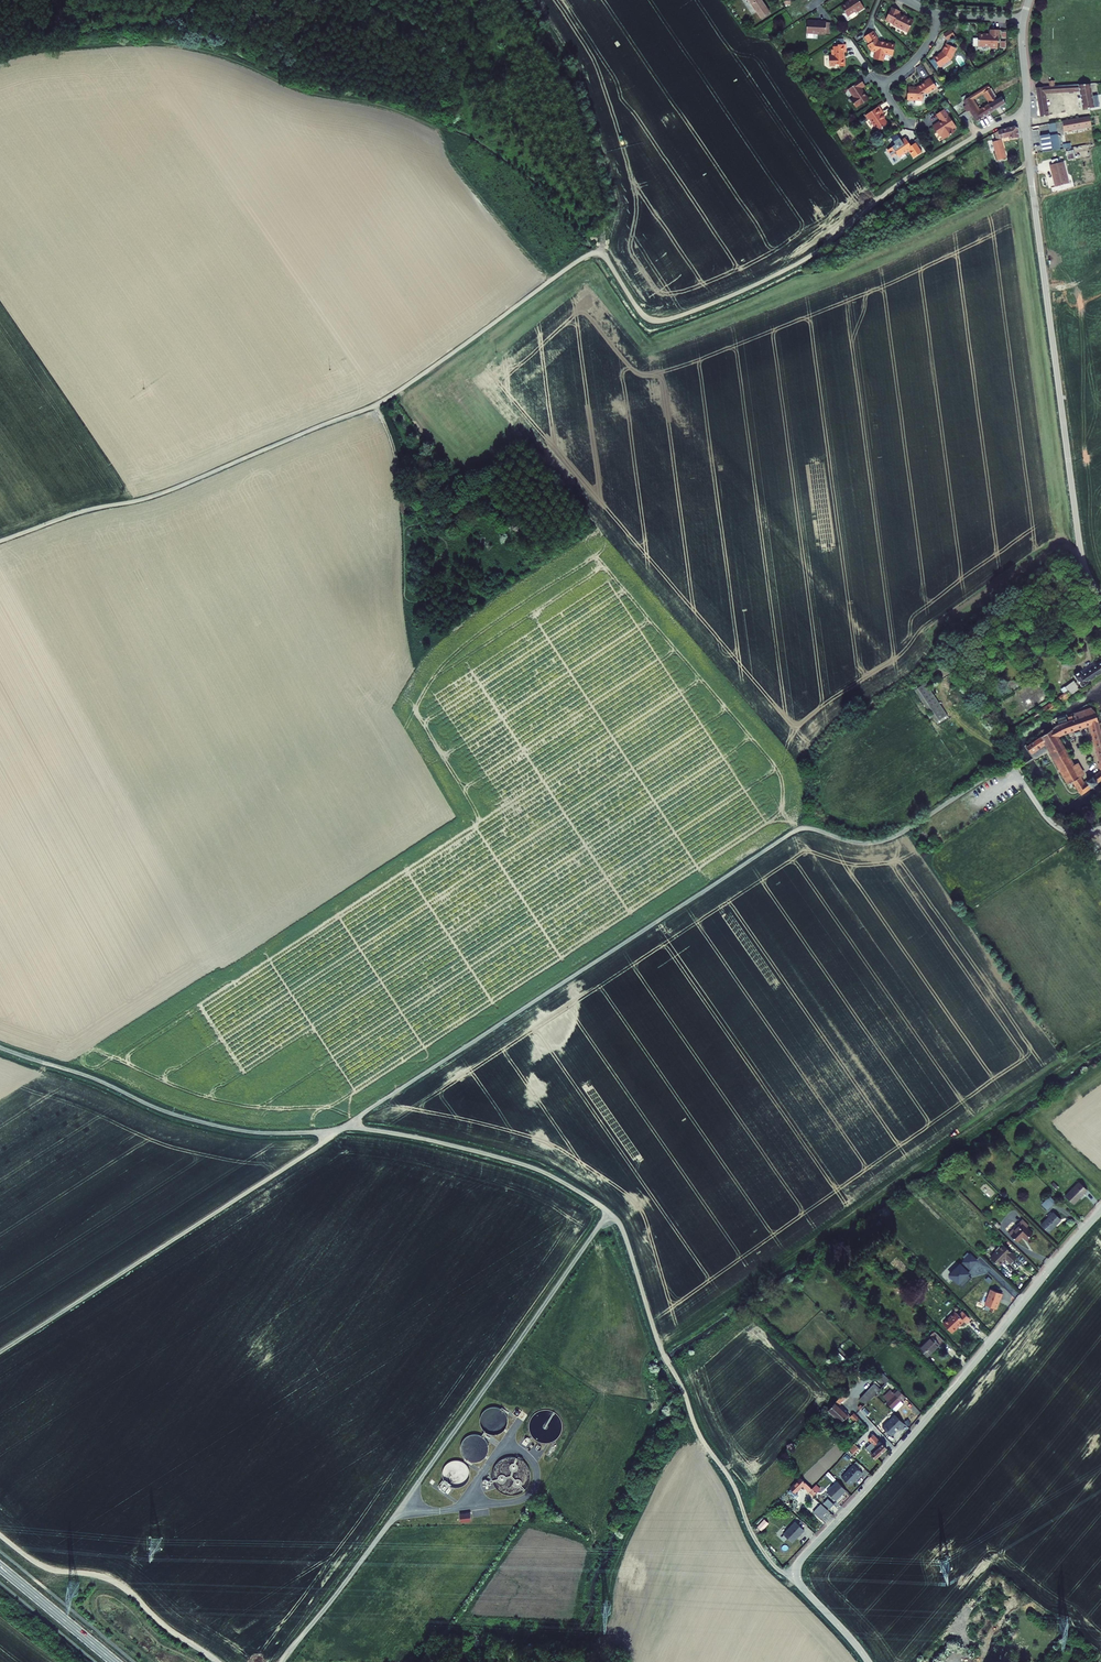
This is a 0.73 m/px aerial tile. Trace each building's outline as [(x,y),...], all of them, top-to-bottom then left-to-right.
[(763,19),(772,13),(763,0),(750,0),(763,19)] [(864,0),(855,0),(854,0),(855,2),(853,4),(852,3),(846,7),(853,17),(861,12),(862,14),(870,9),(864,0)] [(913,34),(918,22),(904,15),(905,12),(897,8),(896,10),(890,21),(898,25),(897,26),(913,34)] [(818,21),(812,21),(811,34),(830,35),(834,35),(835,32),(830,32),(831,23),(831,22),(826,22),(826,23),(819,23),(818,21)] [(993,46),(1000,47),(1001,36),(1002,27),(992,27),(992,32),(991,32),(991,33),(988,33),(980,32),(980,45),(992,45),(993,46)] [(943,35),(947,41),(954,37),(951,31),(943,35)] [(882,40),(878,33),(869,39),(873,46),(871,47),(875,53),(879,54),(877,60),(878,62),(884,64),(887,62),(888,57),(896,59),(899,48),(894,47),(895,46),(883,43),(881,41),(882,40)] [(958,48),(950,44),(945,53),(937,59),(943,68),(954,61),(956,56),(955,55),(958,48)] [(843,65),(843,68),(850,68),(850,60),(849,60),(850,54),(852,54),(853,46),(845,46),(845,47),(840,47),(840,50),(838,50),(838,57),(839,57),(839,65),(843,65)] [(939,88),(933,78),(923,84),(924,85),(920,88),(911,88),(910,100),(918,100),(918,102),(926,102),(926,95),(929,92),(930,94),(939,88)] [(867,88),(862,80),(856,84),(857,87),(851,91),(856,100),(853,102),(857,109),(861,107),(861,108),(871,102),(863,90),(867,88)] [(1036,87),(1040,117),(1049,116),(1045,93),(1079,90),(1083,110),(1094,108),(1094,109),(1098,109),(1098,107),(1100,107),(1100,102),(1094,103),(1090,83),(1055,86),(1049,86),(1036,87)] [(989,85),(970,97),(963,101),(966,104),(970,111),(973,116),(977,122),(1006,104),(1002,97),(998,99),(989,85)] [(881,109),(867,118),(869,122),(871,121),(879,133),(889,127),(883,118),(885,116),(881,109)] [(948,120),(943,113),(936,118),(942,126),(940,127),(939,126),(933,130),(937,137),(940,135),(942,138),(941,139),(944,144),(955,136),(953,133),(956,131),(949,120),(948,120)] [(1090,116),(1061,121),(1063,131),(1091,126),(1090,117),(1090,116)] [(1098,116),(1090,117),(1091,126),(1100,125),(1098,116)] [(991,131),(993,137),(1006,134),(1007,136),(1015,135),(1014,126),(1011,125),(996,129),(991,131)] [(1039,135),(1041,151),(1059,148),(1057,134),(1049,135),(1049,133),(1039,135)] [(993,139),(998,158),(1003,157),(998,137),(993,139)] [(894,150),(888,153),(891,158),(895,159),(897,157),(898,159),(900,160),(905,157),(906,159),(911,156),(915,162),(923,157),(920,151),(917,146),(912,149),(907,141),(897,148),(896,150),(894,150)] [(919,142),(915,144),(917,146),(920,151),(923,149),(919,142)] [(1050,164),(1056,187),(1068,184),(1072,183),(1070,176),(1067,177),(1063,161),(1050,164)] [(418,458),(425,461),(428,457),(421,453),(418,458)] [(1080,687),(1087,681),(1095,676),(1100,672),(1100,661),(1081,673),(1078,669),(1073,674),(1080,687)] [(1029,716),(1032,721),(1070,696),(1069,695),(1078,689),(1072,681),(1063,687),(1067,692),(1029,716)] [(913,690),(936,724),(947,716),(924,683),(913,690)] [(1025,747),(1029,753),(1043,743),(1066,784),(1072,781),(1079,795),(1100,780),(1100,770),(1083,783),(1055,739),(1087,724),(1100,766),(1100,742),(1089,707),(1072,714),(1072,715),(1066,718),(1067,722),(1056,726),(1025,747)] [(1090,1189),(1082,1181),(1067,1196),(1076,1204),(1090,1189)] [(1059,1200),(1053,1195),(1047,1200),(1053,1206),(1059,1200)] [(1063,1219),(1055,1212),(1043,1224),(1051,1232),(1063,1219)] [(1025,1218),(1010,1234),(1019,1242),(1025,1237),(1028,1240),(1035,1233),(1029,1227),(1031,1225),(1025,1218)] [(1006,1262),(1005,1261),(1008,1259),(1013,1263),(1019,1257),(1004,1243),(997,1250),(998,1252),(994,1256),(994,1259),(1001,1267),(1006,1262)] [(975,1263),(968,1257),(949,1277),(962,1290),(970,1281),(964,1275),(975,1263)] [(1001,1294),(991,1290),(985,1306),(995,1310),(1001,1294)] [(973,1319),(964,1311),(961,1314),(957,1311),(944,1324),(953,1333),(965,1321),(968,1323),(973,1319)] [(946,1341),(936,1330),(931,1335),(933,1337),(921,1349),(929,1357),(941,1345),(946,1341)] [(864,1365),(862,1363),(855,1370),(857,1372),(856,1374),(861,1379),(866,1375),(860,1370),(864,1365)] [(884,1373),(879,1378),(887,1384),(891,1380),(884,1373)] [(861,1399),(867,1405),(882,1390),(876,1384),(861,1399)] [(906,1396),(902,1391),(898,1396),(892,1390),(886,1397),(889,1400),(887,1402),(894,1409),(902,1400),(906,1396)] [(844,1394),(829,1411),(842,1423),(850,1414),(841,1405),(848,1398),(844,1394)] [(902,1400),(894,1409),(898,1412),(906,1404),(902,1400)] [(850,1416),(854,1421),(858,1417),(854,1413),(850,1416)] [(892,1436),(904,1423),(894,1414),(882,1427),(892,1436)] [(860,1418),(853,1424),(862,1433),(868,1428),(860,1418)] [(872,1436),(867,1431),(859,1440),(847,1453),(852,1458),(869,1439),(874,1445),(873,1446),(877,1450),(872,1455),(877,1460),(888,1448),(874,1434),(872,1436)] [(877,1450),(873,1446),(868,1451),(872,1455),(877,1450)] [(862,1474),(853,1466),(841,1479),(850,1487),(854,1482),(858,1477),(859,1478),(862,1474)] [(801,1478),(791,1488),(796,1493),(804,1486),(810,1492),(813,1489),(801,1478)] [(844,1491),(836,1482),(825,1492),(833,1501),(844,1491)] [(818,1494),(813,1489),(810,1492),(815,1497),(818,1494)] [(818,1519),(826,1511),(819,1504),(811,1512),(818,1519)] [(828,1511),(820,1519),(824,1523),(799,1551),(802,1553),(835,1518),(828,1511)] [(766,1520),(758,1528),(763,1531),(770,1523),(766,1520)] [(802,1531),(793,1522),(781,1535),(790,1543),(795,1539),(795,1538),(796,1537),(802,1531)]
